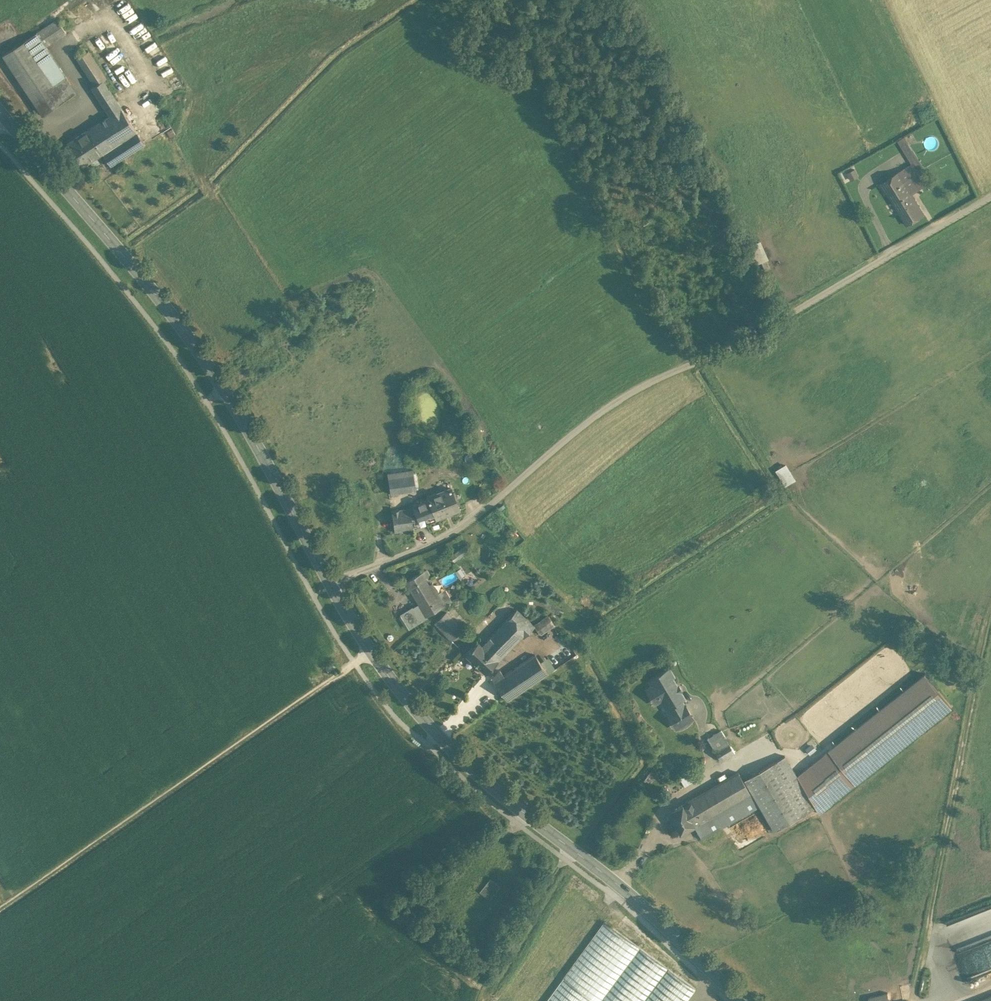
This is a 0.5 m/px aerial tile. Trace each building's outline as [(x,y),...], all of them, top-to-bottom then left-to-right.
[(139,18),(129,21),(131,28),(141,25),(139,18)] [(63,21),(17,51),(56,111),(80,95),(51,49),(72,35),(63,21)] [(94,39),(98,47),(108,43),(103,34),(94,39)] [(111,80),(91,51),(80,59),(98,87),(94,90),(114,119),(92,134),(115,168),(149,145),(107,83),(111,80)] [(119,59),(112,63),(116,71),(124,67),(119,59)] [(924,168),(906,138),(899,142),(918,172),(924,168)] [(855,167),(847,170),(850,179),(858,176),(855,167)] [(887,192),(888,194),(905,183),(911,193),(918,189),(905,168),(880,184),(885,193),(887,192)] [(911,193),(905,183),(888,194),(907,224),(924,214),(911,193)] [(746,244),(754,263),(767,258),(759,239),(746,244)] [(782,485),(793,480),(785,463),(774,468),(782,485)] [(387,470),(348,475),(352,499),(415,490),(413,470),(387,474),(387,470)] [(450,488),(427,498),(428,500),(436,519),(437,518),(459,509),(450,488)] [(436,519),(428,500),(412,507),(413,509),(410,510),(413,529),(420,526),(421,527),(438,520),(437,518),(436,519)] [(413,529),(410,510),(410,509),(372,514),(370,505),(355,507),(360,540),(374,538),(381,537),(381,534),(413,530),(413,529)] [(383,545),(381,537),(374,538),(376,546),(383,545)] [(463,549),(450,558),(455,564),(468,555),(463,549)] [(420,603),(438,592),(432,582),(429,584),(421,572),(404,583),(408,588),(410,587),(420,603)] [(438,592),(446,604),(455,598),(447,586),(438,592)] [(446,604),(438,592),(420,603),(424,609),(428,615),(446,604)] [(428,615),(424,609),(417,612),(414,606),(400,613),(409,628),(428,617),(428,615)] [(517,609),(506,620),(522,635),(524,637),(534,626),(517,609)] [(452,640),(464,629),(447,611),(435,622),(452,640)] [(549,615),(534,626),(540,634),(554,623),(549,615)] [(478,641),(498,661),(522,635),(506,620),(489,638),(485,634),(478,641)] [(478,641),(466,655),(486,673),(498,661),(478,641)] [(540,661),(535,654),(504,676),(500,670),(493,678),(508,700),(556,667),(548,656),(540,661)] [(698,719),(672,670),(645,685),(657,706),(663,703),(677,730),(698,719)] [(737,753),(723,732),(708,741),(722,762),(737,753)] [(812,742),(805,746),(807,751),(815,748),(812,742)] [(740,772),(672,812),(679,831),(699,832),(706,844),(758,809),(776,834),(817,810),(788,757),(745,782),(740,772)] [(492,902),(503,889),(491,879),(480,893),(492,902)] [(574,899),(500,1000),(691,1000),(697,992),(574,899)] [(868,1000),(889,1000),(887,990),(867,995),(868,1000)]
